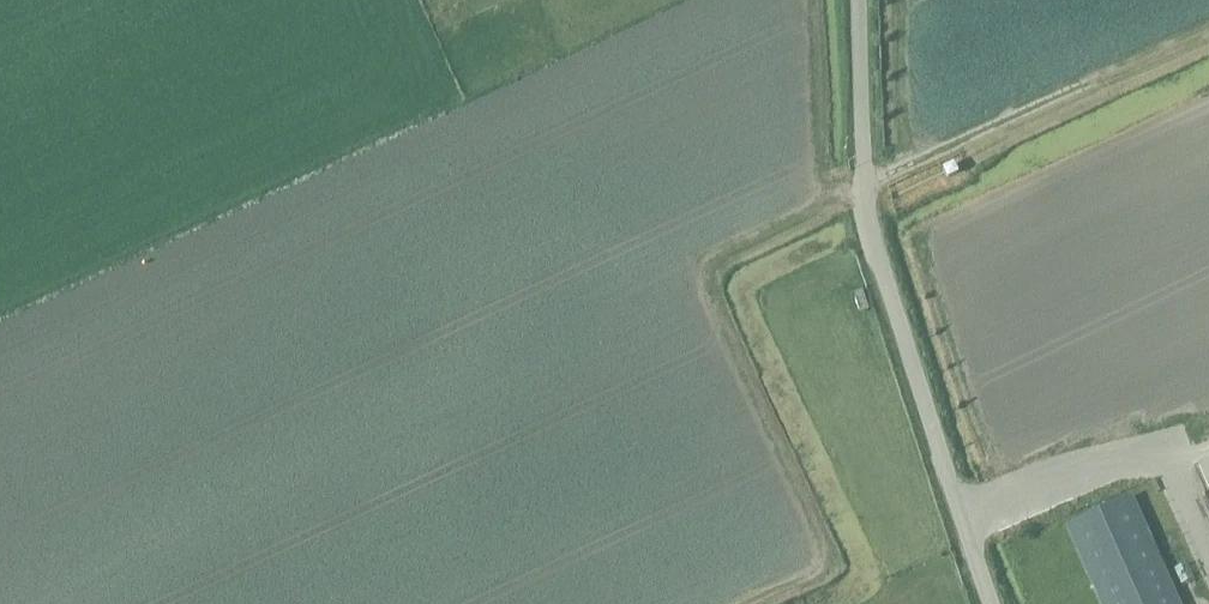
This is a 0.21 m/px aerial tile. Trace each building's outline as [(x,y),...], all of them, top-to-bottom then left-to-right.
[(949,178),(960,173),(955,163),(944,168),(949,178)] [(1199,467),(1208,490),(1208,462),(1199,467)] [(1208,603),(1208,501),(1194,468),(1066,525),(1101,603),(1208,603)]
